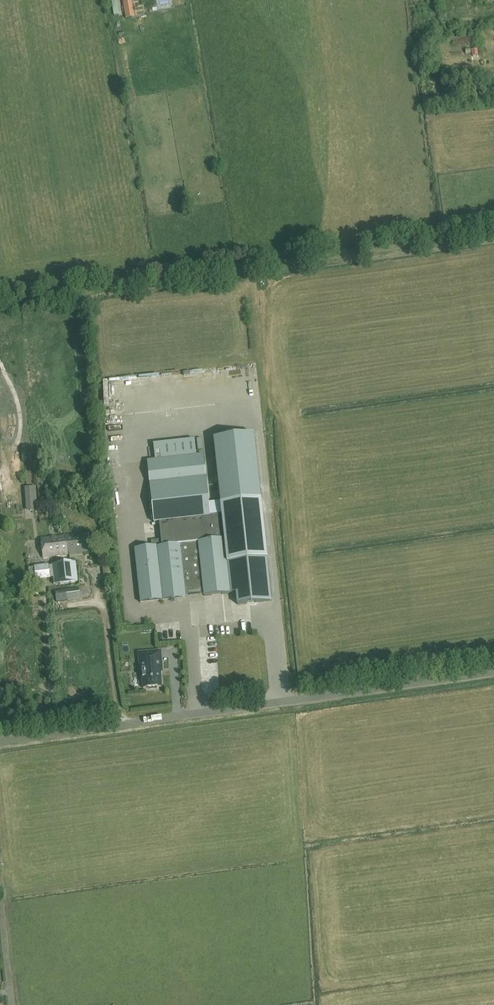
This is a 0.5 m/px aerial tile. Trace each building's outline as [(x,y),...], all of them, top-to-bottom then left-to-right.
[(460,72),(461,79),(481,77),(480,62),(473,63),(474,71),(460,72)] [(162,545),(157,546),(135,548),(141,603),(186,598),(186,595),(204,593),(204,596),(236,592),(237,604),(272,601),(260,498),(221,503),(222,515),(210,516),(203,454),(147,460),(154,522),(159,522),(162,545)] [(30,509),(39,509),(38,485),(29,486),(30,509)] [(155,523),(148,524),(150,538),(158,537),(155,523)] [(70,551),(74,551),(74,555),(81,554),(81,552),(90,551),(88,533),(78,534),(78,536),(73,537),(73,535),(41,539),(43,557),(70,554),(70,551)] [(75,561),(52,564),(54,584),(78,581),(75,561)] [(50,563),(34,564),(35,577),(51,576),(50,563)] [(56,602),(81,599),(79,587),(55,590),(56,602)] [(140,669),(142,669),(143,688),(161,687),(160,668),(162,668),(161,651),(139,653),(140,669)]
